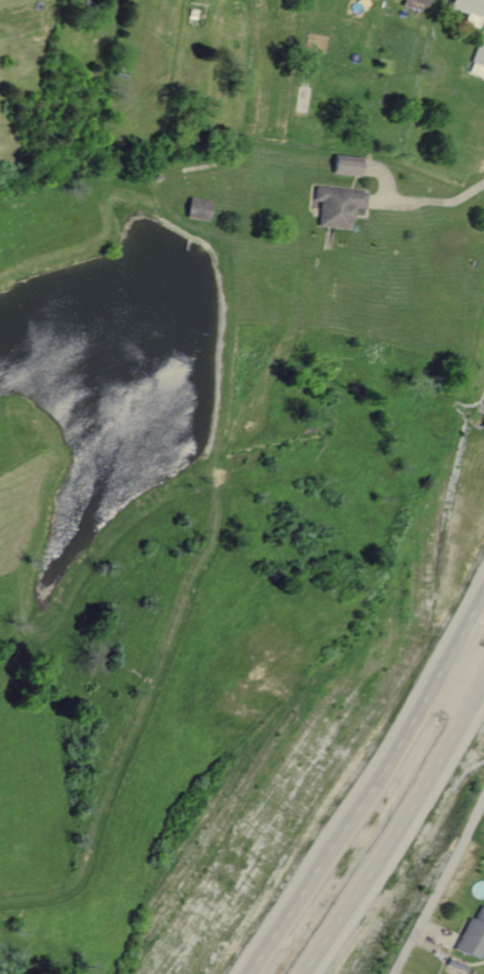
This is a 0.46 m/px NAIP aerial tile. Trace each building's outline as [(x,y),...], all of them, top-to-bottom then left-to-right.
[(447,7),(472,18),(475,11),(483,14),(483,0),(450,0),(447,7)] [(468,61),(483,67),(483,42),(476,39),(468,61)] [(334,154),(332,173),(357,176),(359,164),(360,157),(334,154)] [(316,184),(314,201),(320,202),(318,227),(346,230),(349,208),(364,209),(365,198),(366,190),(316,184)] [(185,219),(208,221),(210,201),(187,198),(185,219)] [(475,908),(483,912),(483,938),(472,963),(449,952),(453,944),(464,920),(469,922),(475,908)] [(462,967),(459,973),(456,973),(441,968),(444,960),(462,967)]
